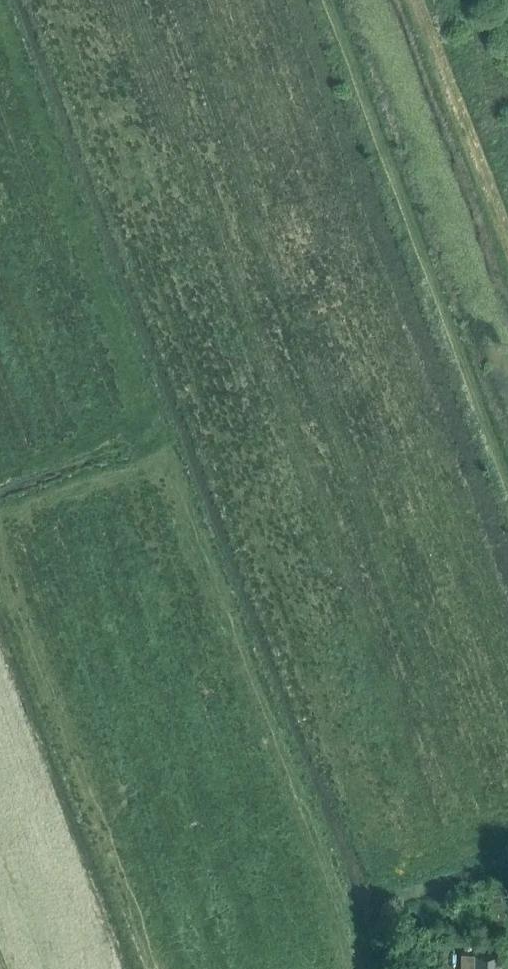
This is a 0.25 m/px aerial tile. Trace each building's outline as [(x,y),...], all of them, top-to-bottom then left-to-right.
[(473,968),(498,968),(498,953),(473,953),(473,968)]
